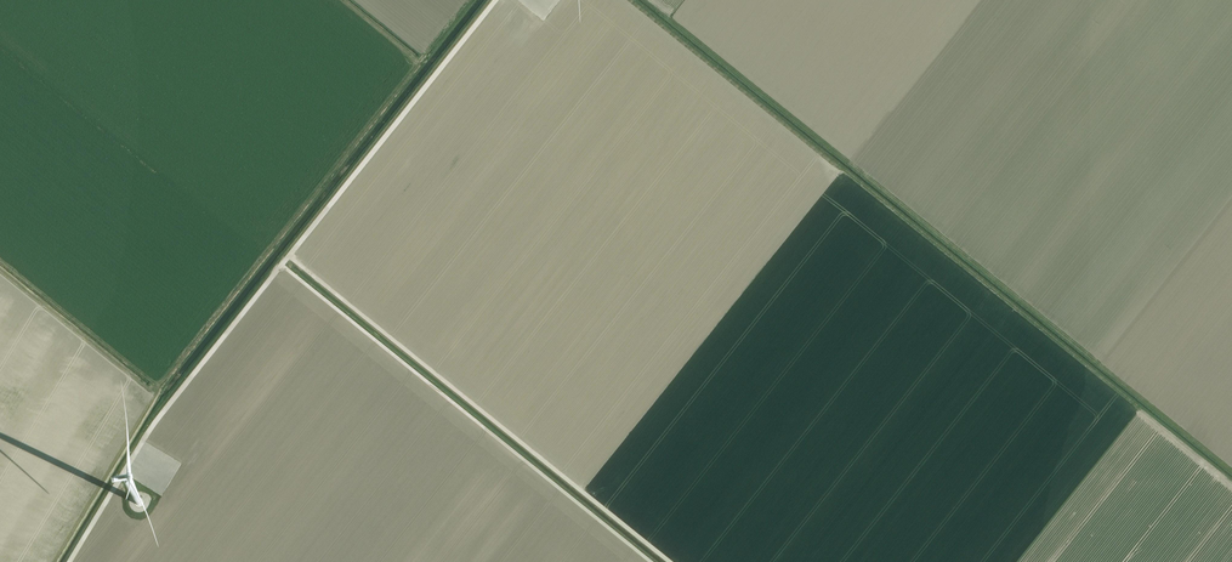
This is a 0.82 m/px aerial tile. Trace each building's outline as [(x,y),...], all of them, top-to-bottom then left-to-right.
[(133,501),(133,502),(133,503),(133,504),(134,505),(134,506),(135,506),(135,507),(136,507),(137,508),(138,508),(139,508),(140,508),(141,508),(142,508),(142,507),(143,507),(144,506),(144,505),(145,504),(145,503),(145,502),(145,501),(145,500),(144,499),(144,498),(143,497),(142,497),(141,496),(140,496),(139,496),(138,496),(137,496),(137,497),(136,497),(135,497),(135,498),(134,499),(133,500),(133,501)]
